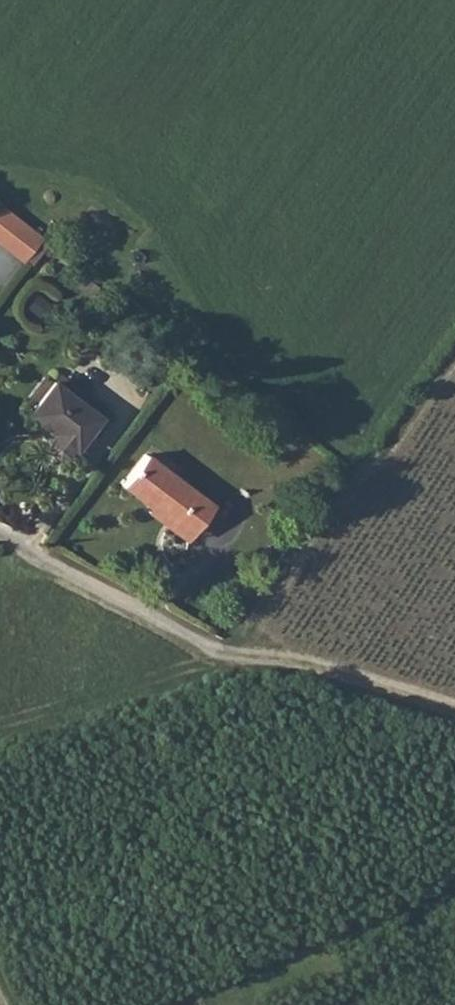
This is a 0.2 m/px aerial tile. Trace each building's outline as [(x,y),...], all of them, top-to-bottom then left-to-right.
[(2,204),(0,207),(0,237),(16,215),(2,204)] [(22,261),(42,234),(16,215),(0,237),(0,245),(22,261)] [(89,296),(97,286),(83,275),(75,285),(89,296)] [(26,397),(35,403),(50,382),(42,376),(26,397)] [(75,450),(100,416),(52,379),(50,382),(35,403),(27,414),(50,432),(52,433),(71,447),(72,448),(75,450)] [(71,447),(52,433),(47,440),(48,450),(55,455),(66,454),(71,447)] [(190,534),(212,505),(145,454),(121,484),(149,505),(172,523),(174,521),(190,534)] [(146,509),(186,539),(190,534),(174,521),(172,523),(149,505),(146,509)]
